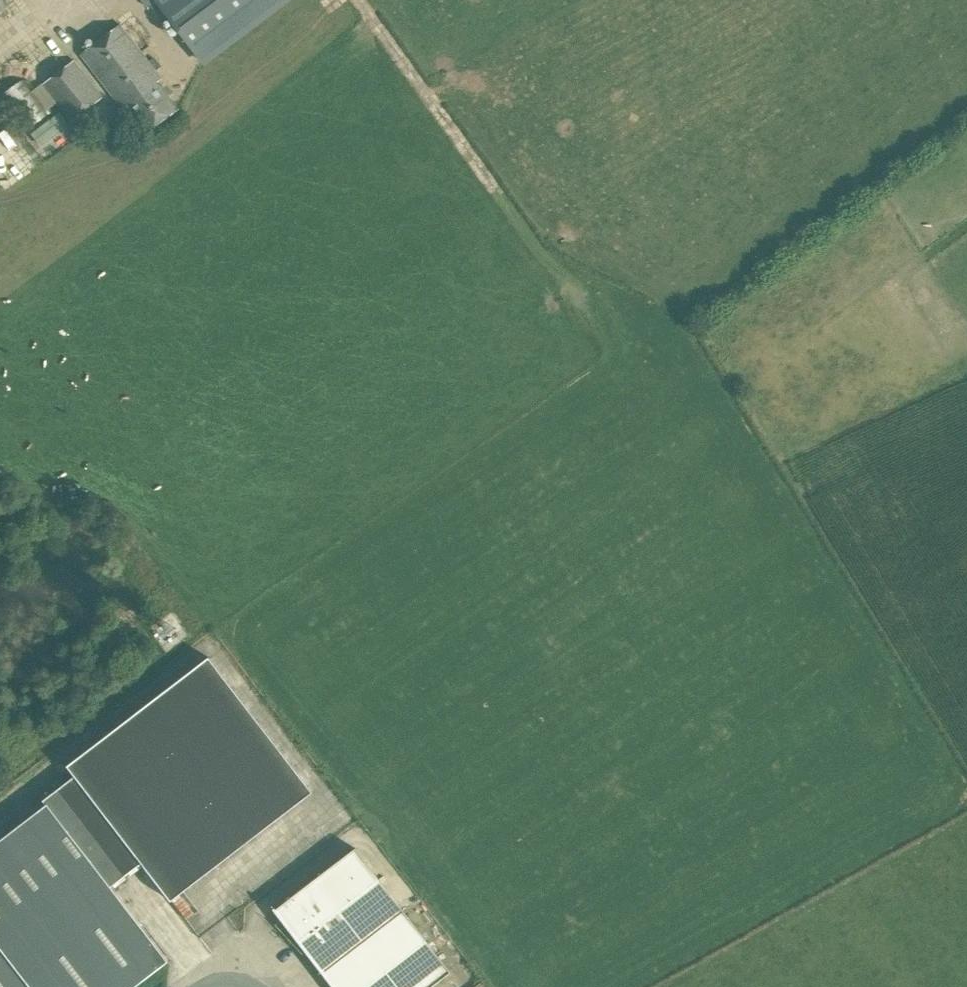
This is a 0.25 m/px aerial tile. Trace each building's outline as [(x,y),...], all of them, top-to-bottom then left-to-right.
[(120,25),(82,55),(123,107),(126,104),(147,131),(177,108),(156,81),(161,78),(120,25)] [(74,60),(43,83),(71,121),(103,97),(74,60)] [(0,96),(0,97),(24,129),(47,113),(25,78),(0,96)] [(0,124),(0,177),(25,161),(1,123),(0,124)] [(43,801),(46,805),(0,840),(0,986),(134,986),(168,961),(111,886),(141,863),(171,901),(312,792),(209,657),(67,766),(74,776),(43,801)] [(321,972),(402,910),(355,848),(276,909),(274,908),(273,909),(281,919),(275,924),(303,954),(306,952),(321,972)] [(321,972),(333,986),(430,986),(450,972),(402,910),(321,972)]
